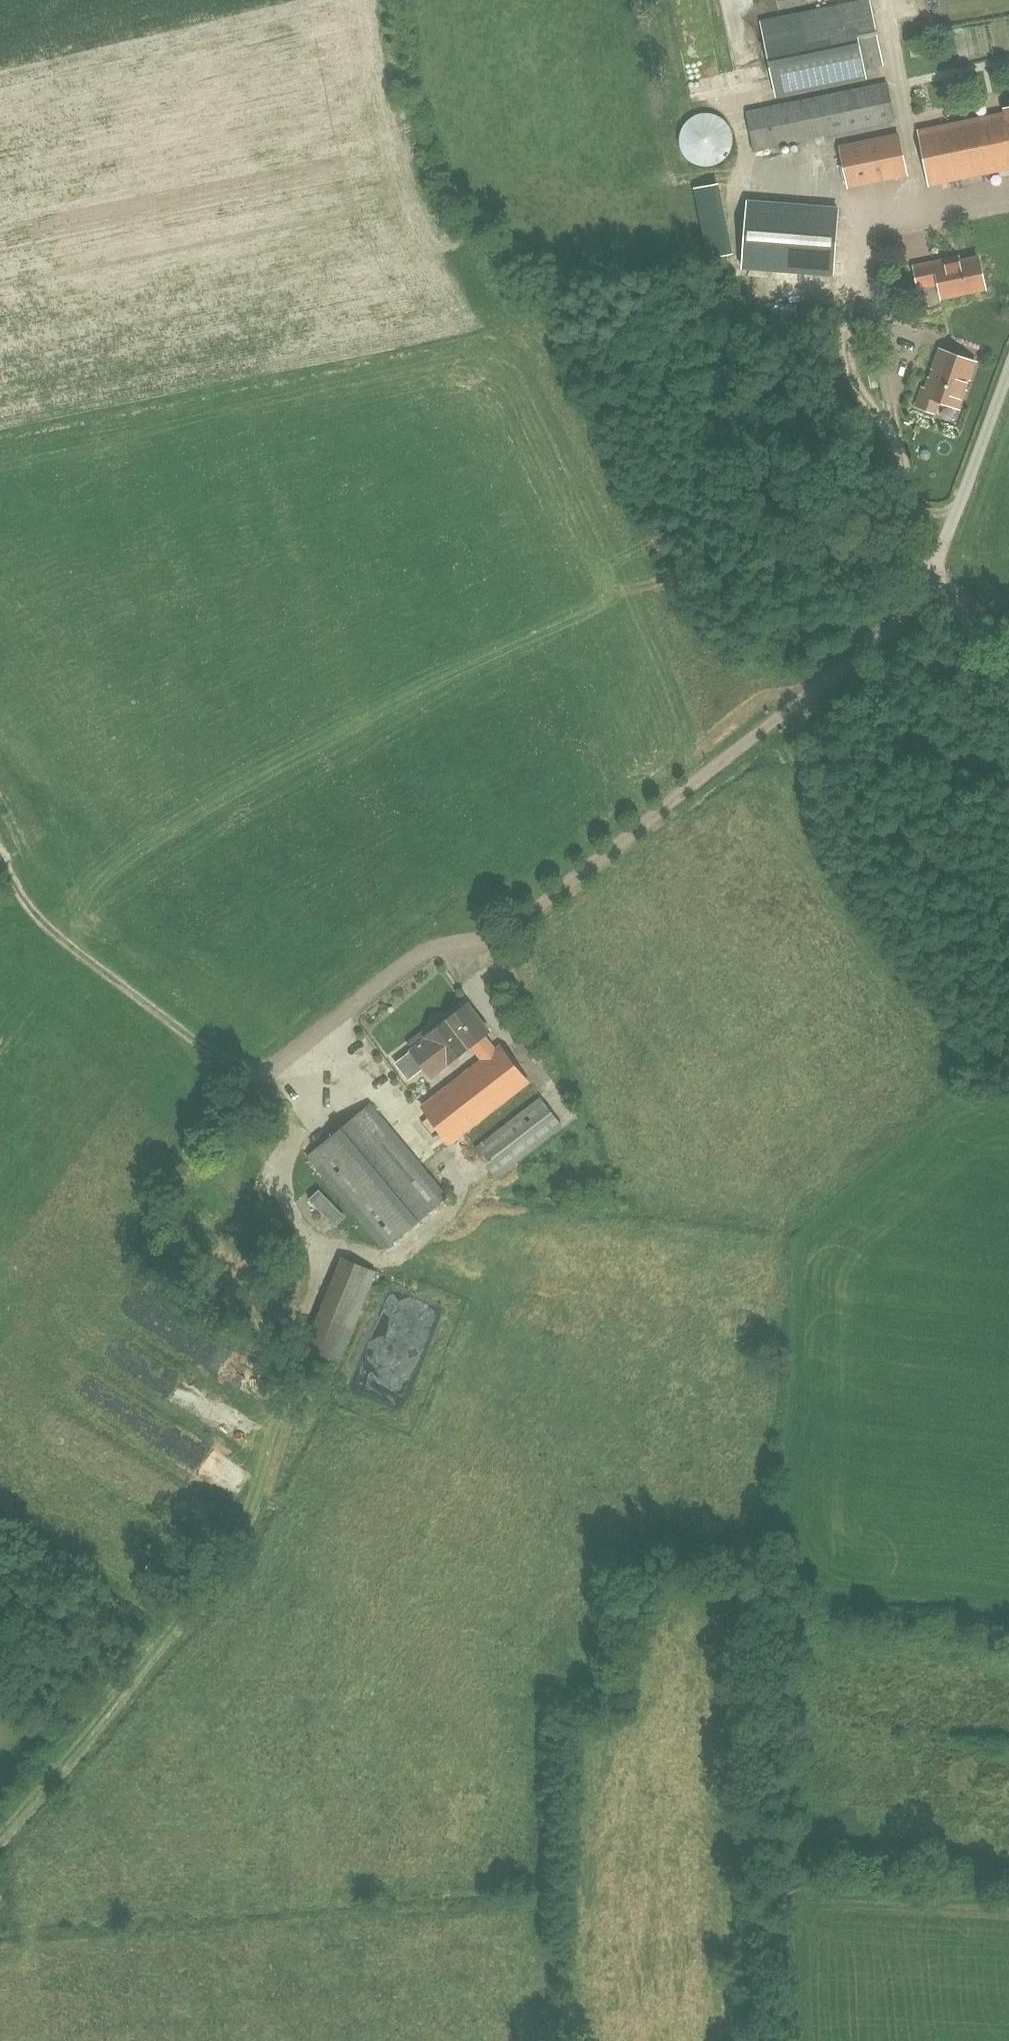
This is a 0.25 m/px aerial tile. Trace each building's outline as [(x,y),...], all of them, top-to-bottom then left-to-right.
[(865,76),(863,67),(882,63),(869,0),(867,0),(760,22),(775,95),(865,76)] [(754,149),(894,120),(886,83),(747,112),(754,149)] [(1004,109),(1005,113),(919,131),(930,183),(1008,166),(1008,108),(1004,109)] [(680,135),(679,139),(679,143),(680,147),(681,150),(683,153),(685,156),(687,159),(690,161),(693,163),(697,165),(700,166),(704,166),(707,166),(711,166),(714,165),(718,163),(721,162),(724,159),(726,157),(728,154),(730,151),(731,147),(732,144),(732,140),(732,136),(731,132),(730,129),(729,126),(727,123),(724,120),(721,118),(718,116),(715,115),(712,114),(708,113),(704,113),(701,113),(697,114),(694,116),(691,117),(688,120),(686,122),(683,125),(682,128),(680,132),(680,135)] [(906,174),(898,135),(839,147),(848,186),(906,174)] [(711,180),(688,185),(704,255),(727,250),(711,180)] [(742,267),(832,274),(838,208),(747,200),(742,267)] [(939,298),(957,294),(984,288),(977,258),(950,263),(949,259),(914,267),(919,287),(936,283),(939,298)] [(957,408),(964,389),(962,388),(965,378),(968,379),(975,361),(962,356),(961,359),(952,356),(953,353),(941,348),(926,388),(923,387),(916,407),(932,412),(936,401),(957,408)] [(489,1032),(467,1004),(439,1026),(460,1054),(471,1045),(483,1060),(495,1050),(484,1035),(489,1032)] [(432,1026),(410,1043),(414,1048),(412,1050),(432,1076),(460,1054),(439,1026),(434,1029),(432,1026)] [(483,1060),(454,1082),(422,1107),(450,1142),(528,1082),(500,1046),(495,1050),(483,1060)] [(540,1098),(475,1149),(497,1177),(562,1127),(540,1098)] [(447,1195),(371,1105),(308,1157),(384,1248),(447,1195)] [(330,1224),(340,1215),(314,1186),(304,1196),(330,1224)] [(299,1348),(337,1362),(370,1268),(333,1255),(299,1348)]
